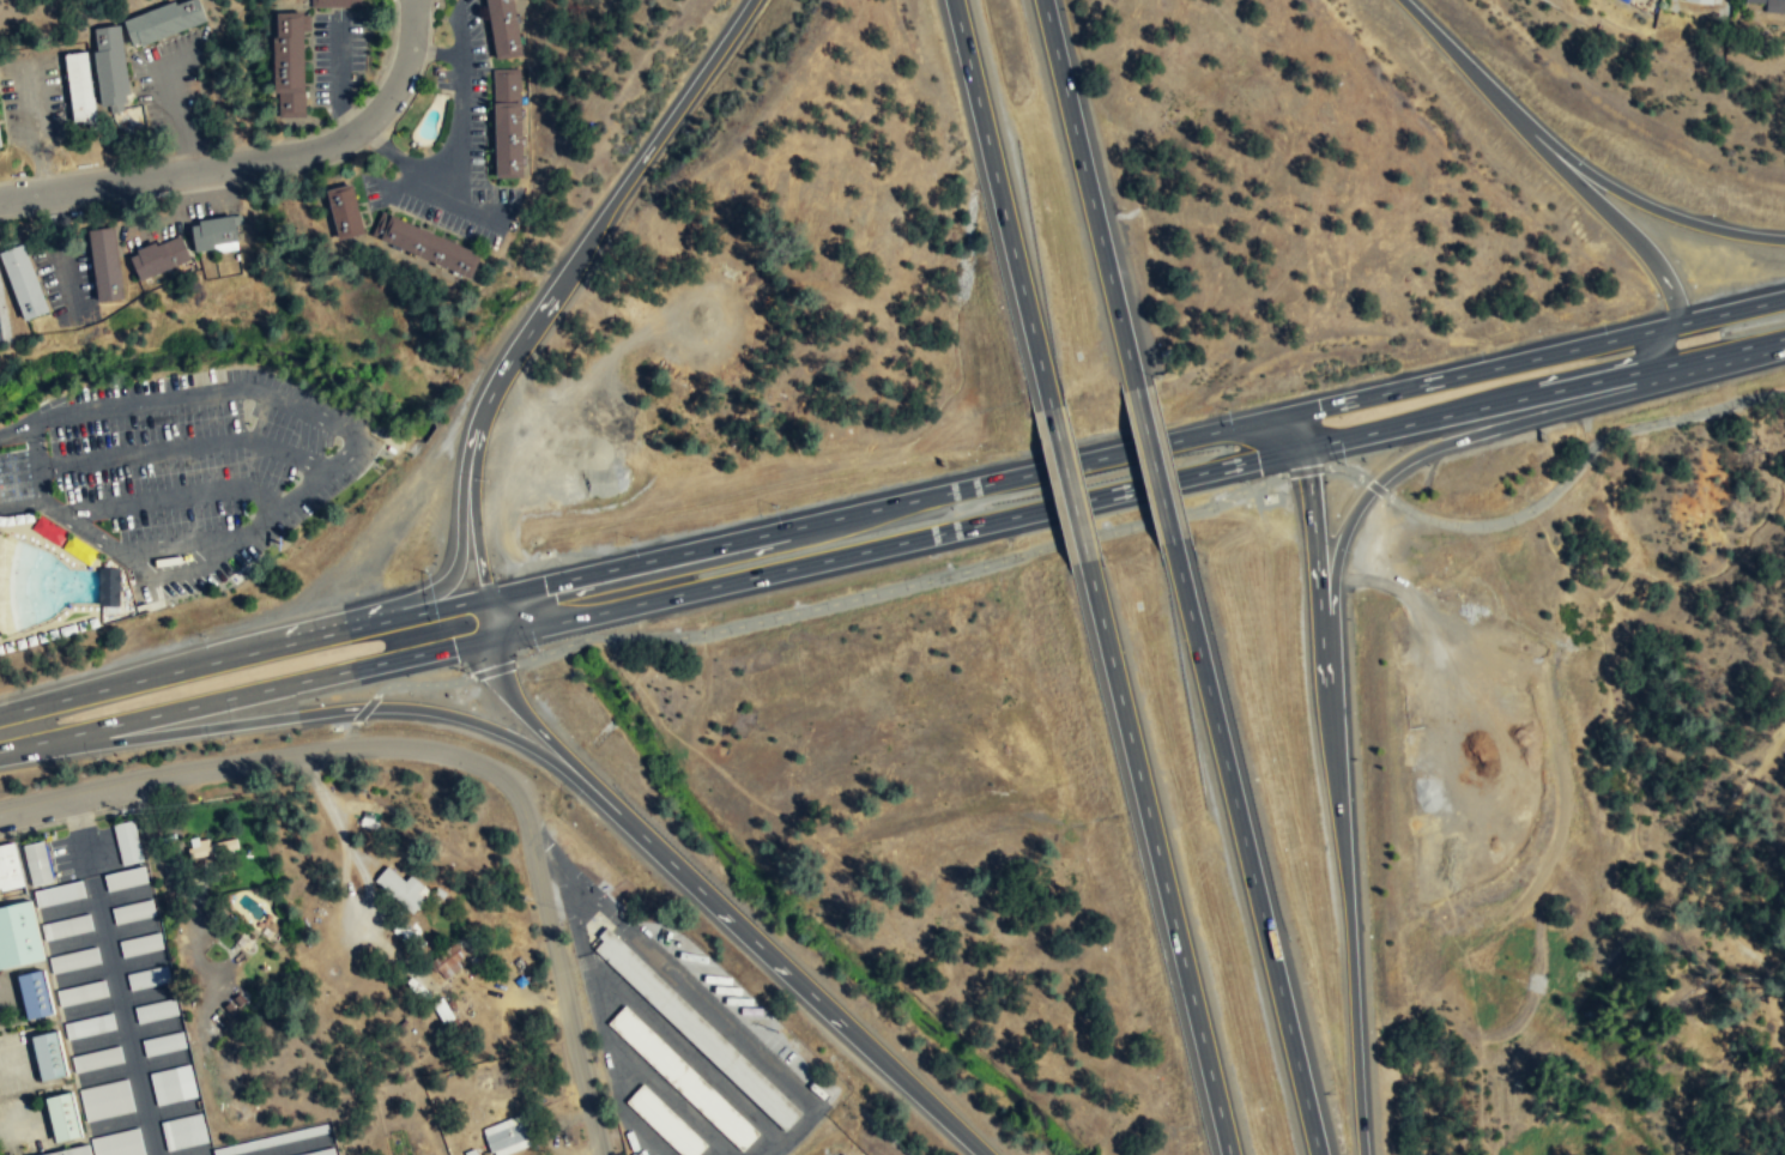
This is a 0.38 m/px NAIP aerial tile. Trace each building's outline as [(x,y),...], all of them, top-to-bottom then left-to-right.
[(132,48),(206,24),(198,0),(186,0),(123,20),(132,48)] [(311,8),(359,8),(359,0),(311,0),(311,8)] [(514,0),(487,0),(495,60),(521,56),(514,0)] [(1745,10),(1784,11),(1784,0),(1746,0),(1745,10)] [(303,117),(303,12),(274,12),(274,117),(303,117)] [(102,111),(132,108),(122,25),(92,29),(102,111)] [(73,127),(96,125),(87,52),(65,54),(73,127)] [(494,69),(495,177),(521,176),(520,69),(494,69)] [(338,241),(363,236),(352,187),(328,192),(338,241)] [(382,212),(371,238),(470,279),(480,254),(382,212)] [(232,247),(230,220),(193,224),(194,249),(232,247)] [(125,298),(115,226),(103,228),(90,229),(99,302),(125,298)] [(50,312),(24,243),(13,248),(0,253),(25,320),(26,320),(50,312)] [(131,259),(139,280),(174,267),(167,246),(131,259)] [(66,530),(37,516),(30,531),(59,545),(66,530)] [(60,551),(90,566),(97,551),(67,536),(60,551)] [(119,569),(98,569),(98,606),(118,606),(119,569)] [(120,864),(140,859),(131,818),(110,824),(120,864)] [(29,884),(49,881),(40,840),(20,845),(29,884)] [(235,851),(234,840),(195,846),(198,857),(235,851)] [(19,881),(0,886),(0,843),(10,841),(19,881)] [(140,865),(102,873),(105,890),(145,882),(140,865)] [(425,900),(389,866),(374,882),(410,915),(425,900)] [(83,896),(78,879),(30,890),(35,907),(83,896)] [(149,897),(109,907),(113,924),(153,914),(149,897)] [(41,957),(25,899),(0,903),(0,967),(41,957)] [(43,939),(90,929),(86,913),(38,924),(43,939)] [(121,957),(161,948),(157,931),(117,941),(121,957)] [(610,931),(593,949),(785,1131),(803,1113),(610,931)] [(98,962),(93,945),(46,957),(50,973),(98,962)] [(430,962),(442,980),(468,962),(456,945),(430,962)] [(169,981),(164,964),(125,974),(128,990),(169,981)] [(13,974),(23,1018),(48,1012),(37,969),(13,974)] [(54,990),(58,1006),(105,996),(102,979),(54,990)] [(176,1014),(173,997),(132,1006),(135,1023),(176,1014)] [(624,1006),(607,1023),(742,1153),(758,1136),(624,1006)] [(65,1023),(68,1039),(114,1029),(111,1014),(65,1023)] [(26,1035),(37,1081),(62,1075),(52,1030),(26,1035)] [(139,1040),(144,1057),(183,1047),(180,1030),(139,1040)] [(77,1074),(122,1062),(119,1046),(73,1057),(77,1074)] [(188,1064),(147,1072),(155,1105),(195,1096),(188,1064)] [(84,1121),(132,1111),(125,1078),(77,1089),(84,1121)] [(679,1154),(698,1154),(706,1147),(642,1084),(625,1102),(679,1154)] [(77,1136),(66,1091),(41,1097),(52,1141),(77,1136)] [(165,1150),(206,1142),(199,1112),(158,1121),(165,1150)] [(530,1149),(526,1126),(486,1132),(489,1154),(530,1149)] [(95,1154),(143,1154),(136,1128),(91,1139),(95,1154)] [(84,1143),(87,1154),(35,1154),(84,1143)] [(331,1147),(294,1154),(332,1154),(331,1147)]
